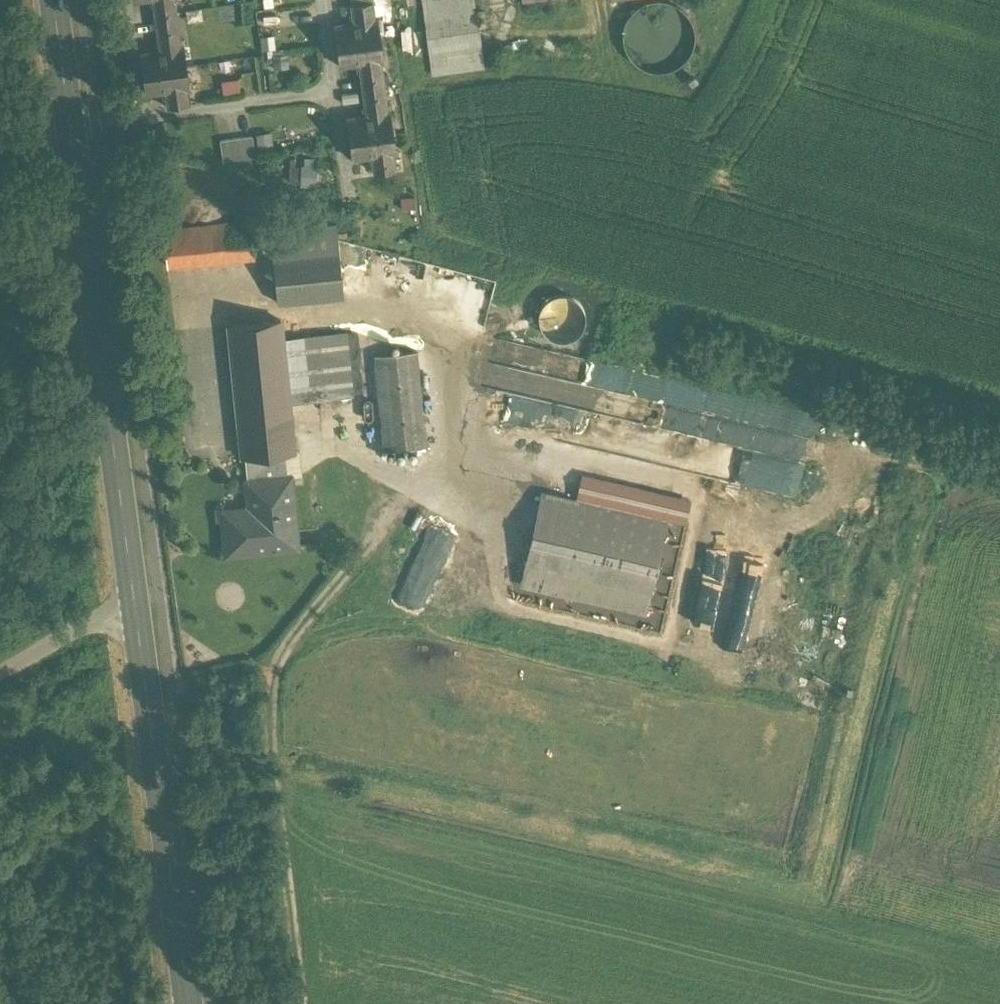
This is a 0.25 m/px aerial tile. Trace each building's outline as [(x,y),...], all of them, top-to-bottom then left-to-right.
[(174,0),(153,0),(160,48),(139,51),(145,92),(165,90),(168,106),(188,104),(186,87),(189,86),(183,45),(180,46),(174,0)] [(431,68),(483,61),(474,0),(421,0),(431,68)] [(694,33),(691,19),(683,7),(672,0),(644,0),(632,8),(624,20),(622,34),(625,48),(633,60),(645,67),(659,70),(673,67),(684,59),(692,47),(694,33)] [(372,1),(351,4),(353,21),(333,24),(339,65),(359,62),(366,114),(346,117),(351,158),(372,155),(374,172),(395,169),(392,152),(395,152),(390,111),(387,111),(380,59),(383,59),(377,18),(374,18),(372,1)] [(287,66),(287,45),(266,46),(266,66),(287,66)] [(221,94),(238,91),(236,76),(219,78),(221,94)] [(252,135),(220,140),(223,161),(255,156),(252,135)] [(416,217),(415,196),(401,197),(402,217),(416,217)] [(251,221),(163,230),(167,266),(254,257),(251,221)] [(336,225),(271,231),(278,303),(343,297),(343,293),(340,267),(336,225)] [(497,280),(405,254),(392,299),(484,325),(497,280)] [(584,328),(586,318),(584,309),(579,301),(571,296),(562,295),(552,297),(545,302),(540,310),(538,319),(540,328),(545,336),(553,341),(562,343),(572,341),(579,335),(584,328)] [(281,320),(228,325),(242,457),(245,457),(284,453),(294,452),(281,320)] [(416,352),(375,356),(384,451),(426,447),(416,352)] [(811,458),(811,435),(769,434),(769,458),(811,458)] [(672,467),(779,488),(780,481),(755,476),(760,450),(678,435),(672,467)] [(284,453),(245,457),(247,480),(246,481),(250,517),(222,520),(226,555),(297,548),(290,476),(286,477),(284,453)] [(666,523),(543,494),(527,562),(528,562),(522,585),(645,613),(650,591),(666,523)] [(764,566),(758,596),(787,602),(793,572),(764,566)] [(721,658),(746,661),(750,630),(725,626),(721,658)]
